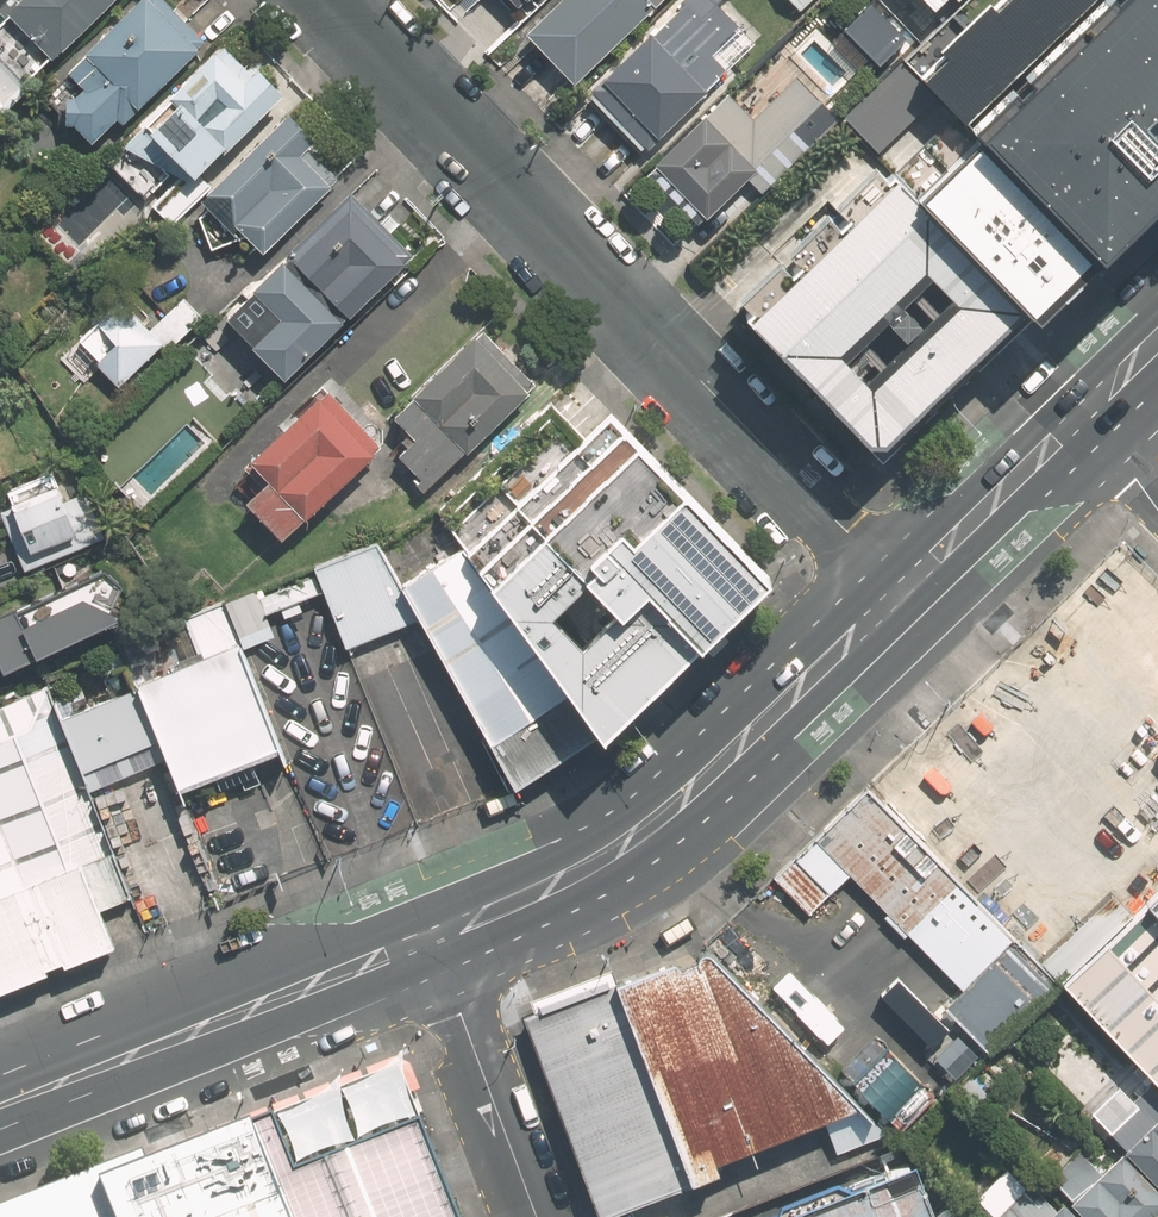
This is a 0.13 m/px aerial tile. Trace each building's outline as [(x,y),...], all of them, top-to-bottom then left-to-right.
[(16,6),(21,11),(0,30),(0,48),(29,80),(117,0),(23,0),(16,6)] [(170,0),(143,0),(76,69),(93,85),(68,111),(101,142),(124,119),(129,123),(210,38),(170,0)] [(524,11),(536,0),(514,0),(524,11)] [(583,82),(670,0),(563,0),(532,29),(583,82)] [(599,89),(657,147),(734,69),(712,48),(746,14),(732,0),(687,0),(599,89)] [(1157,191),(1157,0),(1020,0),(936,77),(993,138),(1096,247),(1157,191)] [(959,0),(939,0),(948,10),(959,0)] [(206,171),(292,92),(268,66),(260,73),(234,44),(112,156),(142,189),(168,165),(181,179),(158,201),(176,221),(218,184),(206,171)] [(734,95),(659,162),(710,219),(756,178),(767,190),(840,125),(825,108),(830,104),(802,73),(754,116),(734,95)] [(325,137),(300,111),(211,196),(254,242),(259,238),(272,252),(348,180),(315,146),(325,137)] [(919,208),(1021,317),(1096,247),(993,138),(919,208)] [(872,455),(1021,317),(919,208),(895,182),(746,320),(872,455)] [(307,243),(298,251),(232,314),(291,377),(358,315),(367,307),(395,280),(399,285),(426,260),(362,191),(307,243)] [(171,344),(129,299),(86,340),(128,385),(171,344)] [(489,331),(393,415),(417,442),(404,453),(420,472),(414,478),(426,492),(541,390),(489,331)] [(15,371),(0,340),(0,378),(15,371)] [(576,385),(453,502),(616,716),(691,642),(759,574),(626,436),(576,385)] [(291,539),(391,447),(387,443),(336,388),(261,456),(280,476),(254,499),(287,535),(291,539)] [(84,530),(72,493),(20,509),(33,547),(84,530)] [(428,617),(408,583),(386,540),(323,564),(353,647),(428,617)] [(503,743),(580,690),(506,590),(472,546),(408,583),(428,617),(503,743)] [(15,669),(134,614),(130,609),(122,606),(133,583),(114,566),(7,614),(2,639),(15,669)] [(251,646),(145,686),(168,743),(185,787),(290,745),(251,646)] [(145,686),(50,717),(74,774),(168,743),(145,686)] [(0,706),(0,992),(108,948),(93,912),(126,898),(74,774),(50,717),(39,690),(0,706)] [(988,1055),(1060,984),(1009,929),(867,785),(773,878),(808,917),(851,876),(960,989),(942,1008),(988,1055)] [(518,790),(490,800),(494,812),(522,802),(518,790)] [(1082,861),(1009,929),(1060,984),(1133,915),(1082,861)] [(1146,903),(1157,916),(1157,892),(1146,903)] [(1146,903),(1133,915),(1060,984),(1157,1089),(1157,916),(1146,903)] [(726,1154),(864,1101),(707,948),(530,1013),(607,1212),(729,1165),(726,1154)] [(457,1208),(398,1053),(0,1208),(0,1216),(460,1216),(457,1208)] [(1120,1135),(1157,1174),(1157,1098),(1120,1135)] [(755,1216),(959,1216),(931,1147),(755,1216)] [(1092,1216),(1157,1216),(1157,1187),(1126,1153),(1107,1171),(1084,1147),(1053,1177),(1092,1216)] [(1020,1149),(971,1193),(993,1216),(1082,1216),(1020,1149)]
